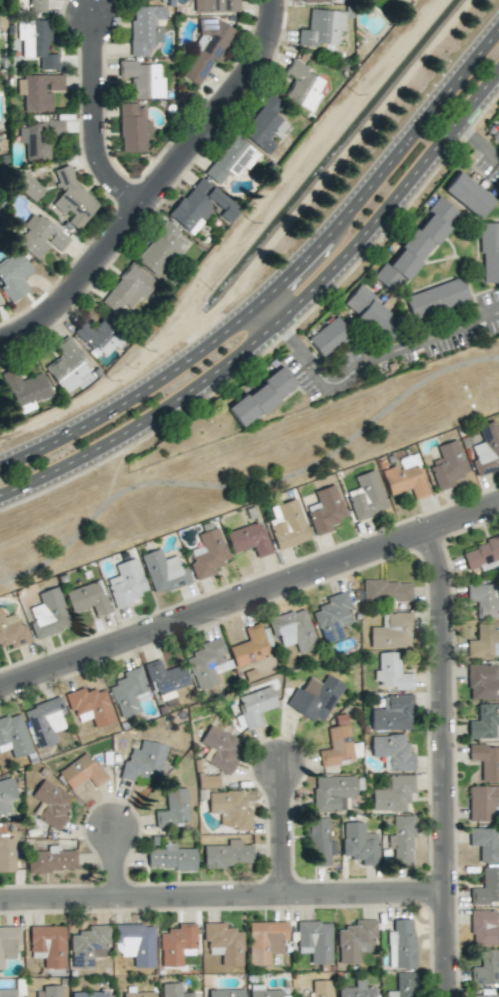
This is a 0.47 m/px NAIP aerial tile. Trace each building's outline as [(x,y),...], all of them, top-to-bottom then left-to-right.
[(44,0),(29,0),(39,12),(48,4),(44,0)] [(191,13),(239,12),(239,0),(191,0),(191,13)] [(164,6),(131,6),(131,56),(151,56),(151,43),(161,43),(162,23),(164,23),(164,6)] [(297,44),(336,47),(337,30),(343,31),(345,12),(309,9),(307,30),(298,29),(297,44)] [(198,86),(213,60),(218,63),(236,33),(209,18),(177,74),(198,86)] [(16,21),(16,40),(22,40),(22,58),(38,57),(39,70),(58,70),(58,54),(49,54),(48,20),(16,21)] [(163,98),(163,77),(158,77),(158,64),(137,65),(137,61),(118,61),(118,77),(130,77),(131,98),(163,98)] [(312,112),(320,94),(318,93),(325,78),(289,61),(284,73),(293,77),(284,99),(312,112)] [(23,113),(51,112),(51,91),(63,91),(63,76),(16,76),(16,95),(23,95),(23,113)] [(268,154),(278,141),(277,140),(288,124),(275,114),(282,104),(269,94),(240,134),(268,154)] [(120,153),(146,152),(145,134),(151,134),(150,121),(145,121),(145,104),(119,105),(120,153)] [(63,122),(18,123),(18,143),(24,143),(24,160),(49,159),(49,136),(63,135),(63,122)] [(498,143),(498,124),(490,136),(498,143)] [(203,173),(218,185),(228,172),(236,179),(257,153),(234,135),(203,173)] [(99,203),(69,180),(75,172),(63,163),(54,175),(59,179),(55,184),(62,191),(51,205),(63,214),(67,210),(73,215),(66,223),(77,232),(99,203)] [(479,219),(494,199),(457,171),(442,192),(479,219)] [(168,217),(193,235),(210,211),(228,224),(240,208),(197,177),(168,217)] [(375,279),(394,294),(419,262),(420,262),(449,227),(448,226),(459,213),(438,196),(426,211),(428,212),(375,279)] [(49,245),(60,253),(70,239),(33,211),(22,226),(26,229),(15,243),(37,260),(49,245)] [(157,278),(181,247),(172,240),(178,232),(165,221),(134,260),(157,278)] [(480,223),(481,284),(498,283),(498,223),(480,223)] [(16,250),(0,263),(0,283),(2,285),(0,287),(0,290),(11,304),(29,289),(22,279),(32,271),(16,250)] [(157,283),(131,262),(100,302),(121,319),(140,294),(144,298),(157,283)] [(404,297),(412,321),(469,301),(461,277),(404,297)] [(341,306),(386,343),(402,323),(357,286),(341,306)] [(321,358),(351,336),(337,317),(307,338),(321,358)] [(83,321),(73,333),(104,359),(123,336),(102,318),(93,329),(83,321)] [(45,367),(62,394),(92,376),(68,337),(55,345),(62,356),(45,367)] [(295,387),(280,367),(226,409),(241,428),(295,387)] [(35,409),(32,403),(51,396),(41,372),(20,381),(15,368),(1,373),(18,415),(35,409)] [(498,468),(498,428),(497,420),(477,426),(482,443),(471,446),(475,460),(471,461),(476,476),(498,468)] [(439,458),(428,462),(437,491),(455,486),(452,479),(468,474),(457,440),(435,446),(439,458)] [(389,495),(410,489),(413,500),(430,495),(417,454),(396,460),(398,465),(381,470),(389,495)] [(356,521),(388,510),(374,469),(354,477),(358,488),(346,492),(356,521)] [(313,492),(317,503),(305,507),(315,537),(332,531),(330,524),(346,518),(334,484),(313,492)] [(270,507),(273,520),(268,521),(276,550),(309,540),(297,499),(270,507)] [(260,521),(225,533),(232,554),(252,547),(256,559),(271,553),(260,521)] [(230,560),(216,527),(196,535),(201,546),(189,550),(194,562),(188,564),(195,581),(216,573),(213,567),(230,560)] [(467,570),(479,567),(480,571),(493,567),(491,561),(498,559),(498,537),(460,550),(467,570)] [(191,583),(185,566),(180,568),(176,556),(163,560),(160,549),(141,555),(153,595),(191,583)] [(116,610),(132,604),(130,599),(140,595),(139,591),(146,589),(136,558),(114,565),(118,576),(106,579),(116,610)] [(110,613),(101,581),(65,591),(71,612),(92,607),(95,617),(110,613)] [(412,600),(412,581),(362,582),(362,601),(412,600)] [(476,602),(476,618),(498,619),(498,597),(494,597),(495,584),(466,584),(466,602),(476,602)] [(37,593),(40,604),(29,608),(34,622),(29,624),(34,639),(71,627),(58,586),(37,593)] [(312,610),(322,644),(343,638),(339,626),(351,622),(348,610),(351,608),(346,591),(325,597),(327,605),(312,610)] [(25,624),(20,626),(16,613),(3,617),(0,608),(0,646),(9,643),(10,648),(30,642),(25,624)] [(269,618),(277,648),(294,644),(296,653),(316,648),(305,608),(269,618)] [(411,612),(381,613),(381,627),(369,627),(369,648),(412,648),(411,612)] [(235,668),(270,656),(259,623),(243,628),(247,641),(228,647),(235,668)] [(476,623),(476,640),(466,640),(467,657),(498,657),(498,623),(476,623)] [(186,657),(197,691),(218,684),(215,674),(230,669),(219,637),(199,644),(201,652),(186,657)] [(412,689),(413,674),(399,673),(400,653),(378,652),(377,672),(375,672),(375,689),(412,689)] [(144,664),(155,696),(190,685),(183,664),(163,671),(159,659),(144,664)] [(498,699),(498,678),(498,664),(467,665),(468,700),(498,699)] [(134,695),(147,692),(139,667),(121,672),(124,680),(109,685),(119,719),(140,713),(134,695)] [(320,726),(344,685),(326,675),(321,684),(309,677),(301,691),(296,688),(285,705),(320,726)] [(238,696),(241,705),(238,706),(246,731),(262,726),(258,713),(277,707),(271,687),(238,696)] [(69,712),(75,710),(78,723),(91,719),(94,729),(114,722),(104,690),(95,693),(94,689),(84,692),(83,688),(64,694),(69,712)] [(412,695),(382,696),(382,709),(370,709),(370,731),(412,730),(412,695)] [(24,708),(36,750),(57,744),(53,732),(65,729),(60,714),(65,713),(60,698),(24,708)] [(498,738),(498,703),(477,704),(477,720),(467,721),(468,739),(498,738)] [(9,749),(13,759),(32,752),(18,712),(0,719),(0,752),(9,749)] [(353,758),(347,714),(334,716),(336,727),(327,728),(330,749),(318,750),(320,767),(338,765),(338,760),(353,758)] [(213,750),(206,762),(228,775),(236,760),(233,759),(242,742),(209,724),(199,743),(213,750)] [(413,771),(413,753),(406,753),(406,735),(370,735),(370,758),(387,758),(387,772),(413,771)] [(167,746),(141,739),(138,750),(130,748),(127,761),(123,760),(119,775),(158,784),(167,746)] [(481,783),(498,782),(498,745),(468,746),(468,761),(480,761),(481,783)] [(88,778),(95,788),(106,780),(87,752),(57,772),(70,791),(88,778)] [(198,788),(217,787),(217,775),(197,776),(198,788)] [(413,775),(388,775),(388,789),(371,790),(371,811),(407,811),(407,794),(413,794),(413,775)] [(313,812),(345,812),(344,798),(355,798),(355,776),(313,777),(313,812)] [(11,778),(0,780),(0,816),(10,814),(8,801),(16,799),(11,778)] [(73,798),(43,778),(30,797),(45,806),(37,818),(58,832),(67,817),(62,814),(73,798)] [(469,821),(494,821),(494,807),(498,807),(498,786),(468,786),(469,821)] [(187,788),(165,789),(166,811),(154,811),(155,827),(188,825),(187,788)] [(208,814),(219,814),(219,826),(232,826),(232,831),(251,830),(250,809),(246,809),(246,798),(241,799),(241,791),(207,792),(208,814)] [(412,865),(413,816),(392,815),(392,836),(387,835),(387,849),(393,849),(393,865),(412,865)] [(328,817),(307,818),(309,867),(329,866),(329,855),(335,855),(335,841),(329,841),(328,817)] [(342,858),(361,858),(361,865),(377,866),(378,834),(364,833),(364,822),(343,822),(342,858)] [(496,841),(496,828),(468,829),(468,846),(479,846),(479,863),(498,863),(498,841),(496,841)] [(15,872),(14,835),(0,835),(0,872),(15,872)] [(227,845),(203,846),(203,867),(252,866),(251,845),(241,845),(241,839),(227,840),(227,845)] [(196,869),(195,849),(175,849),(175,843),(161,843),(161,849),(147,849),(147,870),(196,869)] [(76,872),(76,850),(59,850),(59,845),(47,846),(47,852),(27,852),(27,872),(76,872)] [(498,903),(498,867),(481,867),(482,888),(469,888),(469,904),(498,903)] [(495,924),(495,910),(471,910),(470,945),(498,945),(498,924),(495,924)] [(414,968),(413,919),(392,920),(392,932),(387,932),(388,969),(414,968)] [(337,964),(359,964),(359,952),(376,952),(376,920),(354,920),(355,928),(337,928),(337,964)] [(286,921),(247,922),(248,965),(269,965),(269,954),(282,953),(281,940),(287,940),(286,921)] [(331,964),(331,922),(296,922),(297,953),(310,953),(310,964),(331,964)] [(160,931),(160,967),(182,967),(182,955),(195,955),(195,923),(177,924),(177,931),(160,931)] [(242,966),(242,930),(224,930),(224,923),(203,923),(203,942),(208,942),(208,954),(221,954),(221,966),(242,966)] [(70,968),(93,968),(93,958),(108,958),(107,925),(88,926),(88,933),(70,933),(70,968)] [(133,968),(154,968),(154,925),(114,925),(115,956),(133,956),(133,968)] [(43,970),(64,969),(64,926),(29,927),(30,958),(43,958),(43,970)] [(3,970),(2,959),(19,958),(18,927),(0,928),(0,970),(3,970)] [(480,949),(480,967),(470,967),(470,985),(498,985),(498,980),(498,950),(480,949)] [(386,992),(386,996),(415,996),(415,972),(395,973),(396,992),(386,992)] [(375,986),(365,987),(365,979),(354,980),(354,987),(337,987),(337,996),(375,996),(375,986)] [(331,980),(311,981),(312,996),(331,996),(331,980)] [(161,996),(194,996),(194,993),(181,993),(180,983),(161,983),(161,996)] [(287,996),(282,996),(281,990),(263,990),(263,985),(249,985),(249,996),(287,996)] [(35,996),(62,996),(62,988),(35,987),(35,996)]
